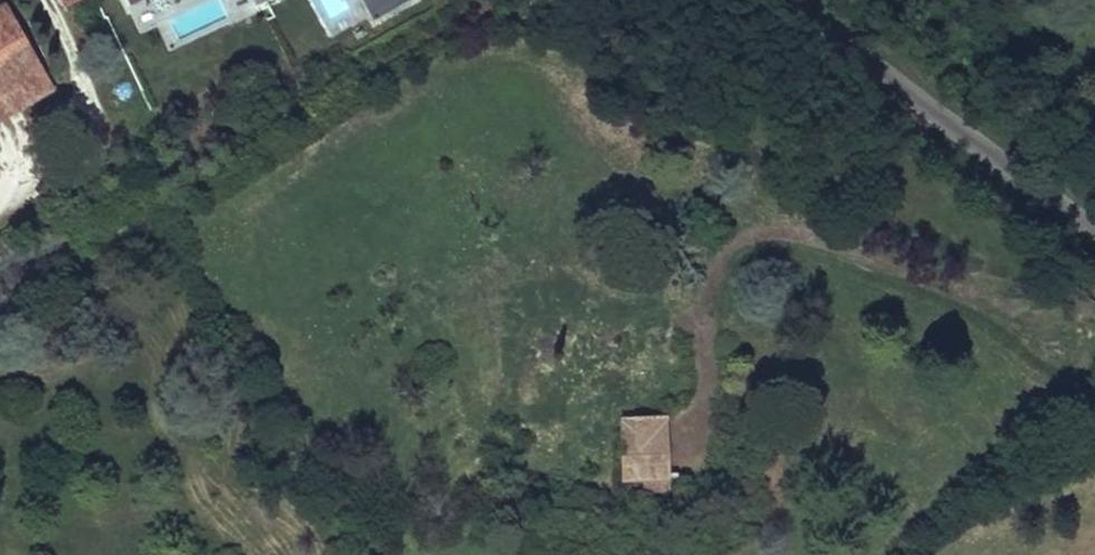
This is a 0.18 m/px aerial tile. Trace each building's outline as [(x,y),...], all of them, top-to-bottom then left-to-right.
[(230,14),(254,7),(252,0),(226,0),(230,14)] [(355,24),(409,1),(409,0),(345,0),(355,24)] [(6,116),(45,94),(0,13),(0,105),(6,116)] [(667,455),(666,418),(620,419),(622,466),(644,465),(645,477),(672,476),(671,455),(667,455)]
